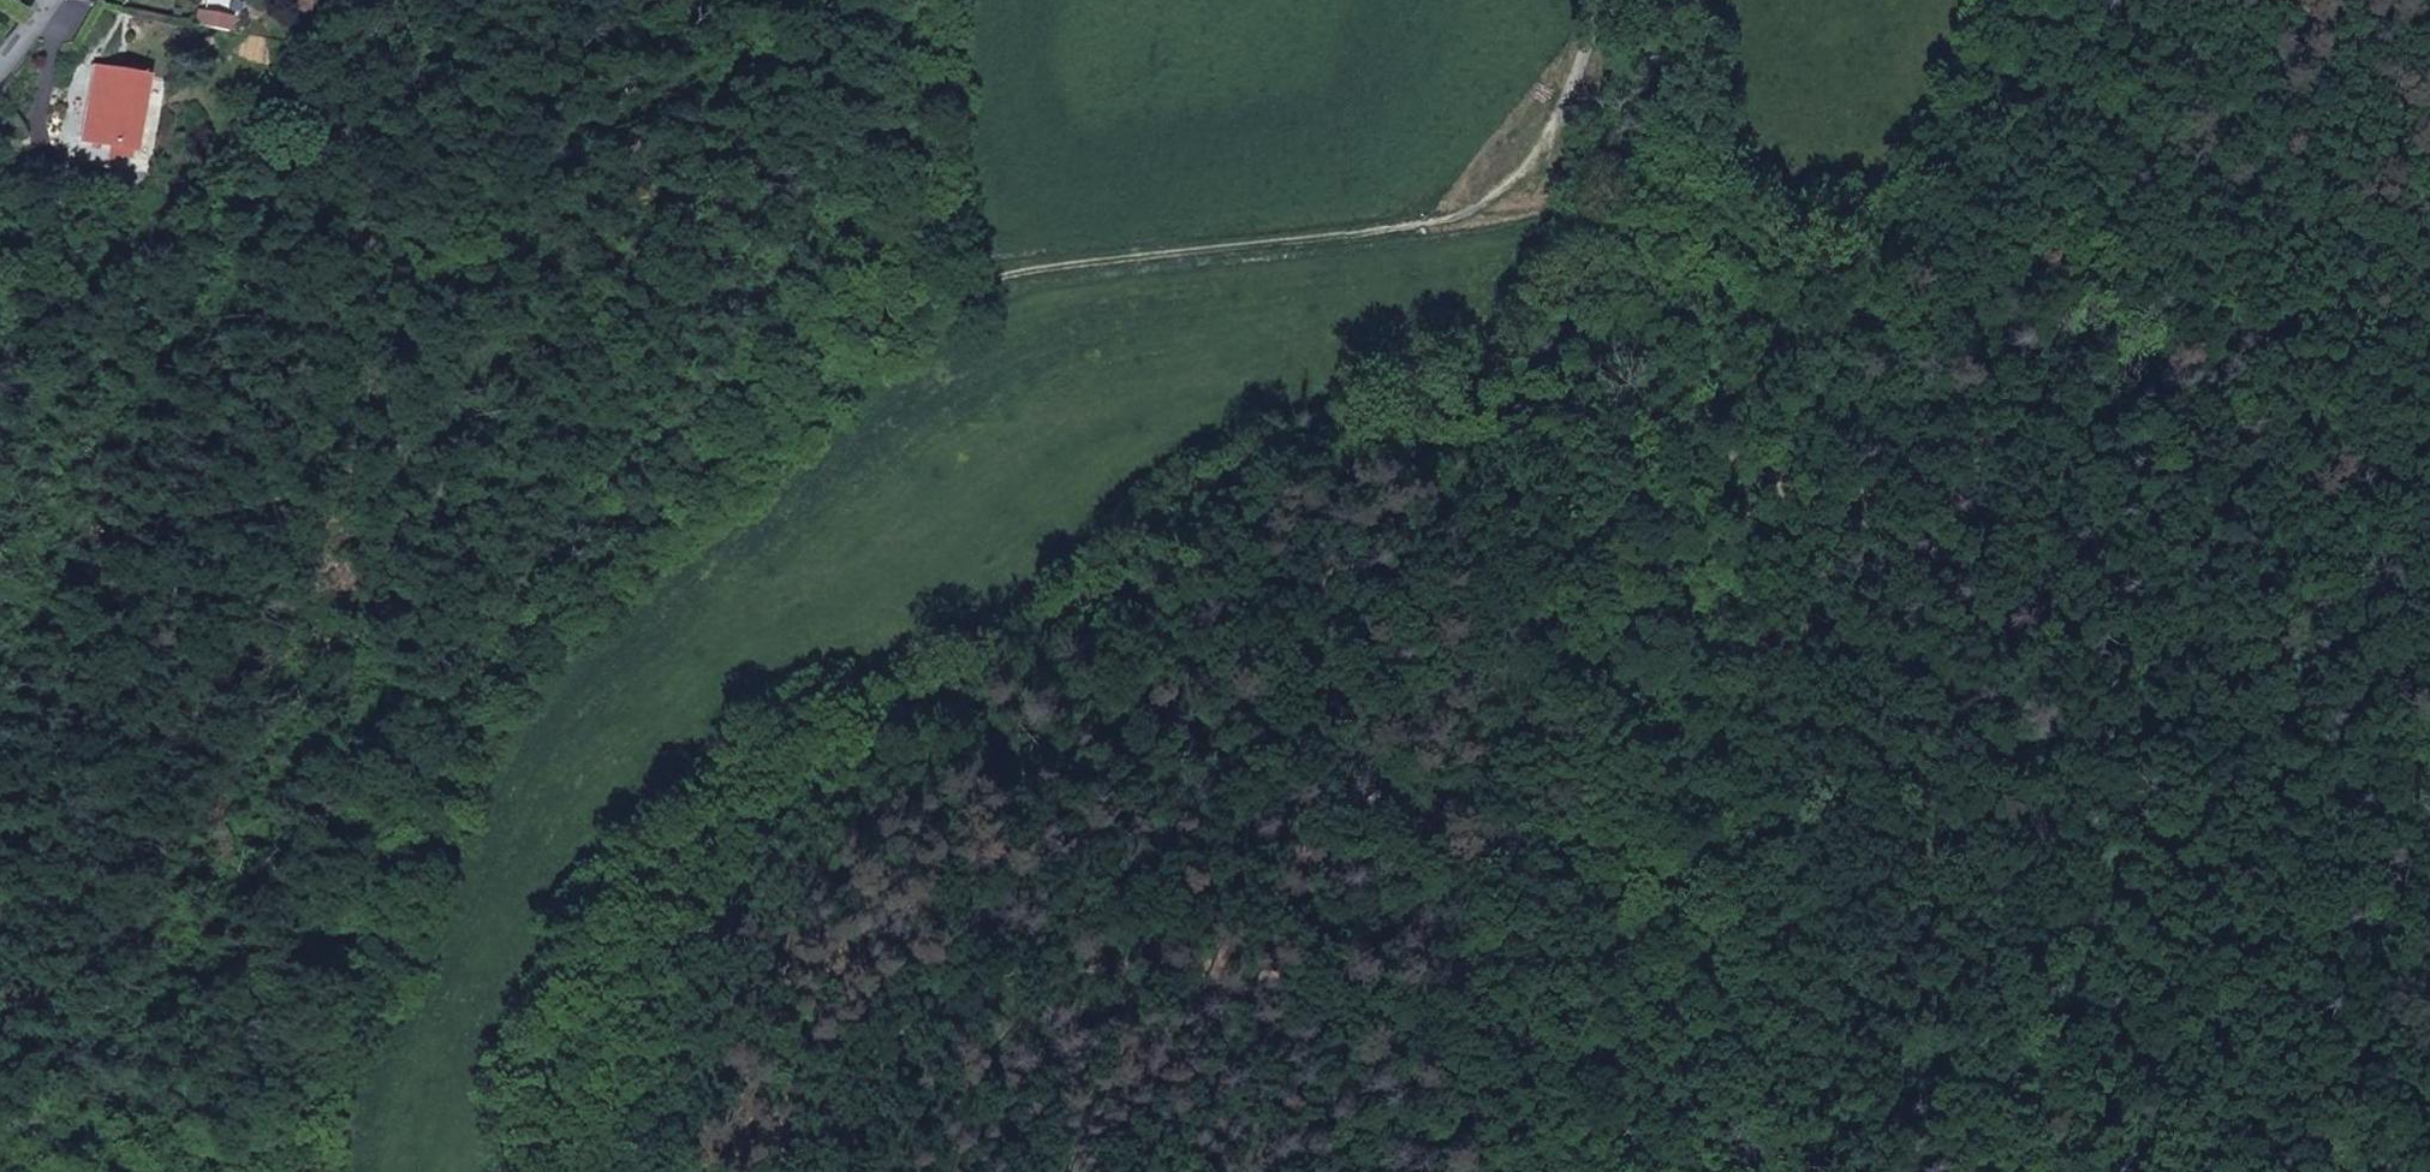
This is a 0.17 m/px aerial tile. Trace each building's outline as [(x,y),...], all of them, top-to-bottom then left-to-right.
[(91,65),(70,163),(98,169),(103,140),(131,145),(146,76),(91,65)]
